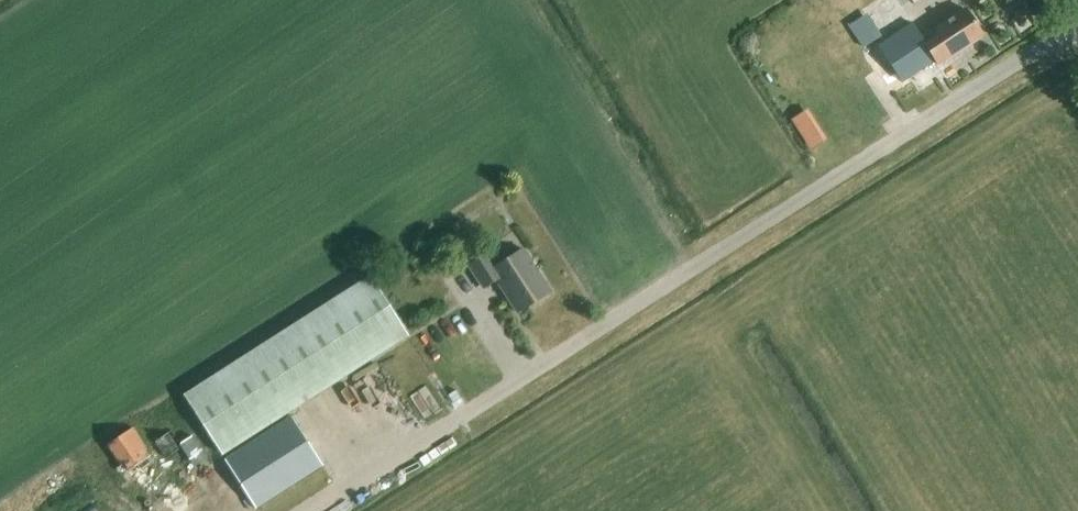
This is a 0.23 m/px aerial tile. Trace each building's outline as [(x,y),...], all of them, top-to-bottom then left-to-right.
[(920,0),(887,0),(881,4),(890,19),(920,0)] [(964,9),(924,36),(941,63),(982,37),(964,9)] [(848,26),(863,49),(883,37),(867,13),(848,26)] [(921,38),(909,19),(883,37),(863,49),(890,90),(936,60),(939,65),(941,63),(924,36),(921,38)] [(488,254),(468,267),(482,289),(495,281),(517,314),(550,293),(523,250),(497,267),(488,254)] [(184,396),(222,456),(408,336),(370,277),(184,396)] [(224,460),(256,510),(323,467),(291,418),(224,460)] [(147,451),(134,430),(108,446),(121,467),(116,470),(142,510),(163,510),(179,501),(157,467),(180,451),(170,435),(147,451)]
